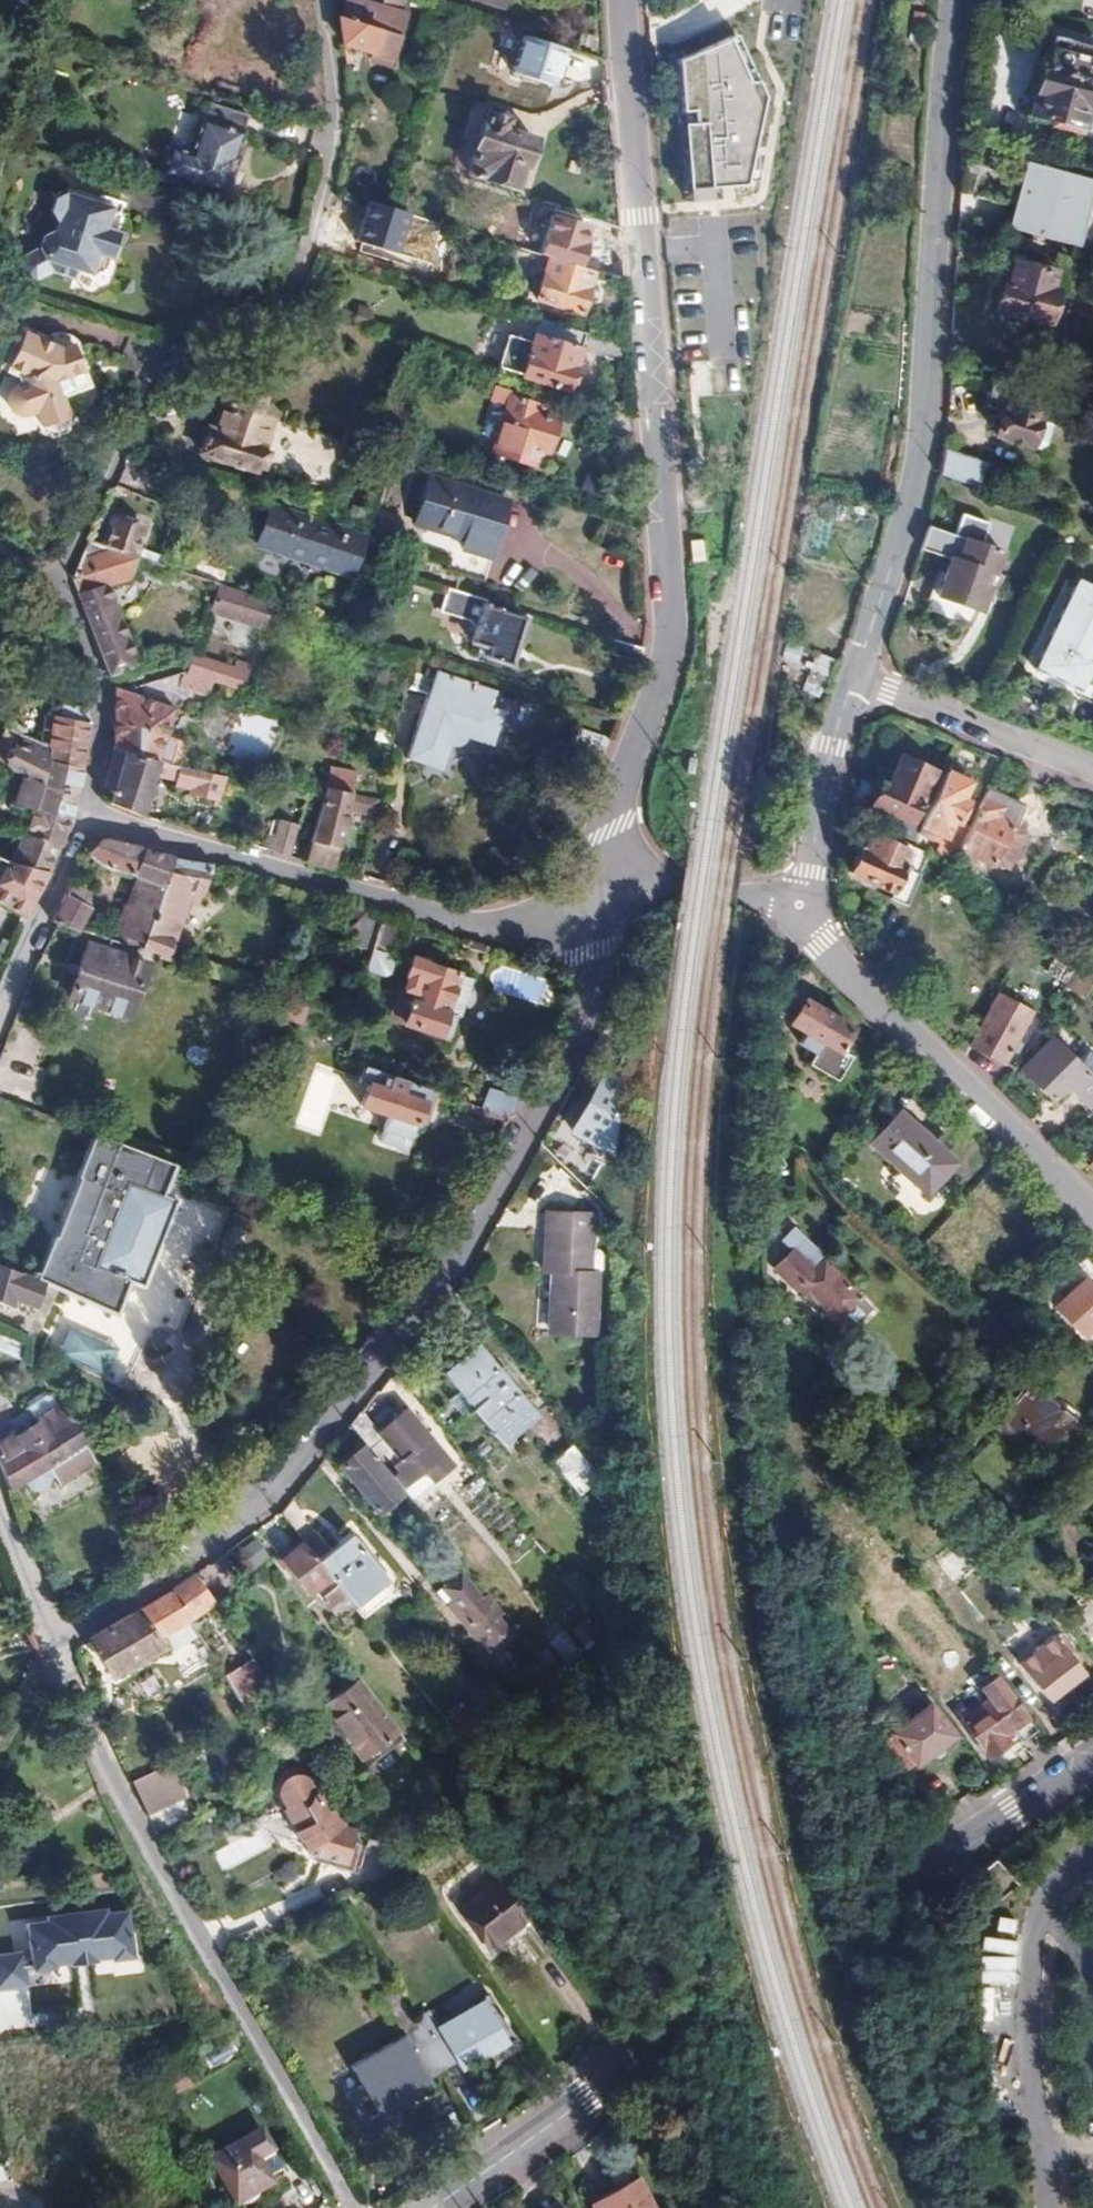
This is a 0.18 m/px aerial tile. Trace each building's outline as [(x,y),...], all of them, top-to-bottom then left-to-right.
[(345,2),(337,19),(395,37),(401,20),(345,2)] [(337,19),(342,47),(370,56),(374,46),(396,52),(400,39),(395,37),(337,19)] [(1048,34),(1043,58),(1041,57),(1027,114),(1050,120),(1049,127),(1079,135),(1092,83),(1092,46),(1048,34)] [(374,46),(370,56),(393,63),(396,52),(374,46)] [(756,193),(751,46),(677,48),(681,195),(756,193)] [(605,85),(603,59),(567,49),(561,70),(605,85)] [(235,160),(248,117),(208,105),(191,155),(170,149),(161,177),(228,198),(239,161),(235,160)] [(507,119),(486,112),(466,173),(513,188),(521,166),(525,167),(534,139),(504,129),(507,119)] [(1023,167),(1020,175),(1066,187),(1088,193),(1090,185),(1023,167)] [(1066,187),(1020,175),(1005,228),(1072,247),(1084,205),(1063,199),(1066,187)] [(1088,193),(1066,187),(1063,199),(1084,205),(1088,193)] [(1088,193),(1084,205),(1092,207),(1092,194),(1088,193)] [(48,260),(34,266),(31,277),(36,286),(41,289),(47,290),(61,282),(83,289),(88,278),(98,282),(101,281),(102,280),(112,282),(118,265),(122,267),(126,256),(121,254),(123,246),(128,248),(132,239),(126,236),(131,221),(121,219),(121,217),(76,202),(65,207),(61,219),(67,229),(64,239),(53,244),(48,260)] [(1072,247),(1088,251),(1092,232),(1092,207),(1084,205),(1072,247)] [(1072,247),(1005,228),(1004,232),(1071,250),(1072,247)] [(504,245),(492,241),(490,246),(502,250),(504,245)] [(1071,250),(1092,256),(1092,253),(1088,251),(1072,247),(1071,250)] [(583,288),(588,271),(546,258),(533,299),(576,314),(584,289),(583,288)] [(1051,272),(1007,260),(995,311),(1044,323),(1045,320),(1063,325),(1070,299),(1052,293),(1052,290),(1046,289),(1051,272)] [(580,337),(536,322),(519,378),(563,391),(564,387),(568,389),(572,376),(568,374),(580,337)] [(76,376),(66,351),(52,356),(16,339),(0,372),(17,380),(12,389),(4,394),(0,400),(0,409),(1,412),(5,417),(11,421),(20,420),(27,417),(34,432),(46,437),(55,433),(62,422),(54,402),(68,396),(63,382),(76,376)] [(0,372),(0,373),(0,378),(5,381),(12,389),(17,380),(0,372)] [(82,391),(76,376),(63,382),(68,396),(82,391)] [(222,403),(254,415),(261,395),(230,383),(222,403)] [(1038,406),(986,386),(978,409),(991,415),(995,418),(996,420),(989,440),(1022,452),(1038,406)] [(76,415),(68,396),(54,402),(62,422),(76,415)] [(535,406),(507,397),(489,453),(534,468),(540,450),(545,451),(554,422),(533,414),(535,406)] [(269,421),(254,415),(222,403),(211,430),(207,428),(197,452),(250,472),(252,469),(258,471),(264,455),(258,451),(269,421)] [(983,465),(943,449),(937,473),(975,488),(983,465)] [(508,504),(429,481),(414,526),(465,541),(462,551),(451,547),(442,575),(482,587),(508,504)] [(271,508),(256,549),(348,582),(362,540),(271,508)] [(112,519),(103,545),(134,556),(142,530),(112,519)] [(997,552),(926,525),(918,550),(947,560),(926,618),(968,636),(977,612),(968,607),(981,573),(989,576),(997,552)] [(88,540),(70,580),(106,676),(126,668),(97,590),(130,579),(137,557),(134,556),(103,545),(88,540)] [(408,574),(397,571),(391,594),(402,596),(408,574)] [(1065,579),(1028,672),(1092,697),(1092,590),(1065,579)] [(482,603),(484,597),(443,585),(435,610),(466,620),(473,628),(469,641),(478,645),(477,651),(484,654),(484,656),(507,663),(522,616),(482,603)] [(269,601),(246,594),(240,619),(261,626),(269,601)] [(269,601),(261,626),(290,635),(297,611),(269,601)] [(198,659),(188,689),(198,692),(196,698),(215,704),(219,689),(246,698),(254,671),(240,667),(239,672),(198,659)] [(402,689),(426,697),(405,762),(437,773),(444,753),(453,751),(457,748),(464,738),(491,747),(502,712),(487,706),(491,690),(474,684),(475,678),(468,676),(467,682),(435,671),(431,679),(405,671),(402,689)] [(86,692),(55,686),(52,721),(44,721),(40,745),(49,750),(47,764),(80,769),(86,725),(86,716),(86,692)] [(170,708),(115,690),(111,752),(154,761),(170,708)] [(75,795),(79,776),(80,769),(47,764),(49,750),(40,745),(28,739),(30,733),(16,726),(11,733),(3,734),(0,741),(6,744),(0,756),(0,763),(28,778),(75,795)] [(154,761),(111,752),(111,760),(103,788),(107,790),(107,793),(110,795),(108,802),(140,815),(150,775),(173,781),(172,786),(189,789),(188,796),(216,802),(221,777),(154,761)] [(878,809),(871,824),(912,843),(916,834),(919,828),(909,822),(931,772),(901,758),(887,788),(881,784),(877,791),(873,789),(868,799),(874,802),(872,805),(878,809)] [(935,856),(952,864),(958,851),(967,832),(956,826),(967,805),(960,802),(968,785),(944,773),(919,828),(916,834),(930,841),(934,834),(944,840),(935,856)] [(27,837),(58,846),(61,847),(71,811),(75,795),(28,778),(17,809),(35,814),(27,837)] [(281,790),(267,787),(264,798),(278,801),(281,790)] [(343,823),(372,830),(379,801),(323,787),(304,860),(332,868),(343,823)] [(995,864),(1006,870),(1022,836),(1011,829),(1020,809),(987,792),(967,832),(958,851),(993,868),(995,864)] [(266,834),(263,849),(287,856),(295,823),(276,818),(271,835),(266,834)] [(304,860),(310,830),(298,828),(292,858),(304,860)] [(24,915),(46,874),(52,860),(58,846),(27,837),(24,836),(8,865),(0,863),(0,902),(24,915)] [(924,857),(913,850),(910,855),(869,837),(861,854),(859,853),(849,873),(889,894),(887,899),(899,905),(924,857)] [(100,839),(85,854),(108,873),(111,872),(115,874),(161,888),(172,858),(124,845),(100,839)] [(212,864),(172,858),(161,888),(151,916),(141,941),(139,948),(155,955),(154,958),(163,961),(188,896),(202,898),(212,864)] [(161,888),(115,874),(111,884),(130,896),(126,907),(151,916),(161,888)] [(85,893),(70,884),(67,892),(52,923),(74,933),(85,912),(85,893)] [(151,916),(126,907),(117,934),(123,936),(141,941),(151,916)] [(365,913),(352,909),(346,929),(357,933),(365,913)] [(365,913),(357,933),(352,946),(370,952),(382,918),(365,913)] [(382,918),(370,952),(368,961),(379,964),(383,954),(398,958),(408,925),(382,918)] [(117,934),(114,943),(120,945),(123,936),(117,934)] [(143,963),(85,946),(69,999),(128,1016),(143,963)] [(424,961),(410,956),(405,975),(407,976),(403,989),(413,994),(403,1024),(444,1038),(452,1016),(456,1017),(469,981),(458,977),(458,975),(423,963),(424,961)] [(1046,973),(1067,983),(1075,967),(1053,957),(1046,973)] [(798,985),(783,1014),(795,1021),(806,1003),(812,993),(798,985)] [(997,992),(990,1005),(992,1007),(971,1045),(1004,1064),(1032,1015),(997,992)] [(301,1008),(280,1001),(276,1016),(297,1023),(301,1008)] [(806,1003),(795,1021),(792,1026),(807,1035),(800,1046),(813,1054),(820,1044),(838,1054),(852,1031),(806,1003)] [(1051,1042),(1022,1072),(1053,1102),(1067,1088),(1073,1094),(1088,1078),(1051,1042)] [(426,1089),(363,1067),(357,1084),(365,1087),(359,1107),(369,1110),(366,1121),(406,1134),(410,1123),(415,1125),(416,1121),(423,1124),(429,1109),(421,1106),(426,1089)] [(579,1140),(568,1166),(596,1178),(633,1089),(593,1073),(567,1135),(579,1140)] [(336,1099),(359,1107),(365,1087),(357,1084),(343,1079),(336,1099)] [(485,1089),(481,1114),(511,1119),(515,1094),(485,1089)] [(902,1115),(874,1145),(930,1196),(956,1167),(944,1155),(946,1153),(902,1115)] [(171,1164),(91,1133),(74,1179),(117,1195),(96,1255),(51,1238),(34,1283),(36,1286),(43,1289),(64,1298),(43,1356),(127,1388),(149,1329),(113,1316),(126,1281),(137,1286),(169,1200),(159,1196),(171,1164)] [(1078,1160),(1092,1171),(1092,1141),(1078,1160)] [(859,1297),(779,1217),(769,1229),(792,1253),(776,1271),(802,1296),(797,1302),(826,1331),(859,1297)] [(597,1223),(554,1218),(548,1276),(553,1277),(547,1337),(590,1341),(596,1280),(590,1280),(597,1223)] [(0,1267),(0,1334),(6,1322),(12,1306),(33,1315),(43,1289),(36,1286),(34,1283),(0,1267)] [(1059,1310),(1087,1338),(1092,1333),(1092,1291),(1086,1283),(1059,1310)] [(26,1331),(33,1315),(12,1306),(6,1322),(26,1331)] [(532,1412),(479,1351),(444,1380),(497,1442),(532,1412)] [(1028,1384),(995,1424),(1035,1458),(1054,1435),(1045,1427),(1059,1409),(1028,1384)] [(82,1441),(58,1401),(32,1419),(35,1424),(26,1429),(47,1465),(82,1441)] [(360,1411),(348,1427),(407,1500),(450,1464),(407,1410),(379,1433),(360,1411)] [(7,1490),(47,1465),(26,1429),(16,1435),(14,1431),(0,1440),(0,1472),(7,1490)] [(551,1462),(581,1496),(602,1477),(572,1444),(551,1462)] [(360,1448),(337,1466),(375,1513),(398,1494),(360,1448)] [(316,1560),(328,1575),(347,1598),(379,1572),(348,1535),(316,1560)] [(252,1570),(268,1554),(251,1537),(235,1553),(252,1570)] [(316,1560),(302,1542),(279,1559),(306,1593),(328,1575),(316,1560)] [(489,1612),(494,1607),(486,1597),(481,1602),(459,1575),(443,1588),(466,1618),(461,1622),(475,1640),(480,1635),(492,1652),(509,1638),(489,1612)] [(214,1603),(194,1576),(163,1598),(86,1641),(109,1680),(164,1649),(157,1637),(214,1603)] [(1061,1634),(1023,1665),(1051,1700),(1066,1687),(1074,1697),(1092,1683),(1092,1682),(1071,1655),(1076,1650),(1061,1634)] [(965,1657),(976,1649),(970,1640),(959,1649),(965,1657)] [(258,1663),(231,1681),(251,1711),(278,1693),(258,1663)] [(501,1693),(516,1711),(554,1681),(539,1663),(501,1693)] [(388,1721),(349,1668),(314,1694),(354,1746),(388,1721)] [(965,1739),(972,1748),(978,1744),(989,1758),(1009,1742),(1005,1737),(1012,1730),(1022,1742),(1036,1730),(996,1679),(983,1689),(993,1702),(971,1719),(964,1711),(958,1717),(971,1734),(965,1739)] [(888,1742),(909,1773),(918,1766),(919,1768),(933,1757),(936,1762),(941,1762),(945,1759),(947,1756),(947,1753),(944,1748),(957,1738),(932,1706),(888,1742)] [(155,1733),(123,1747),(155,1824),(188,1810),(155,1733)] [(308,1844),(306,1856),(343,1866),(352,1834),(340,1832),(342,1823),(340,1818),(336,1814),(330,1814),(326,1817),(308,1788),(301,1783),(293,1783),(286,1784),(283,1787),(280,1793),(280,1798),(283,1804),(287,1809),(285,1816),(298,1840),(308,1844)] [(276,1848),(306,1856),(308,1844),(298,1840),(285,1816),(276,1848)] [(988,1874),(970,1889),(989,1915),(1008,1901),(988,1874)] [(485,1949),(525,1920),(497,1881),(456,1911),(485,1949)] [(21,1921),(25,1949),(0,1952),(0,1990),(32,1985),(30,1970),(134,1956),(128,1907),(21,1921)] [(475,1984),(429,2012),(435,2023),(482,1994),(475,1984)] [(442,2021),(468,2062),(481,2055),(480,2050),(504,2036),(483,1998),(442,2021)] [(453,2069),(468,2062),(442,2021),(436,2025),(429,2014),(414,2021),(442,2068),(450,2063),(453,2069)] [(422,2079),(442,2068),(414,2021),(402,2028),(407,2036),(350,2068),(374,2114),(393,2104),(392,2102),(424,2085),(422,2079)] [(181,2071),(165,2078),(172,2093),(188,2086),(181,2071)] [(260,2133),(211,2160),(236,2204),(285,2176),(260,2133)] [(598,2200),(602,2207),(659,2207),(642,2176),(598,2200)] [(545,2207),(564,2207),(557,2199),(545,2207)]
